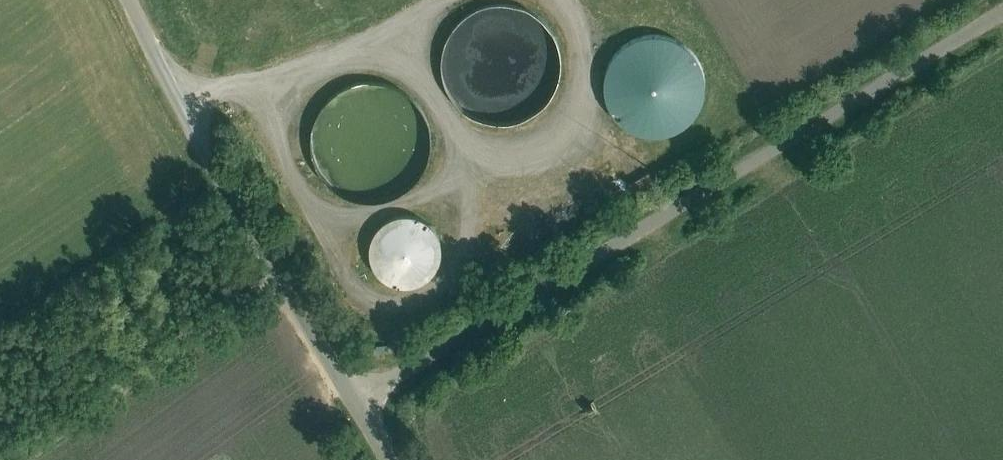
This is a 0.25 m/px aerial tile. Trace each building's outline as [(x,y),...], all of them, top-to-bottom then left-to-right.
[(536,111),(554,21),(474,4),(456,94),(536,111)] [(704,117),(679,31),(629,45),(631,52),(616,56),(623,79),(617,81),(633,137),(704,117)] [(414,192),(424,91),(322,80),(311,181),(414,192)] [(420,217),(411,215),(402,215),(393,217),(385,221),(379,227),(373,234),(370,242),(370,251),(371,260),(374,268),(380,276),(387,281),(395,285),(404,286),(413,285),(422,282),(429,277),(435,271),(439,263),(441,254),(441,245),(438,236),(434,228),(428,222),(420,217)]
